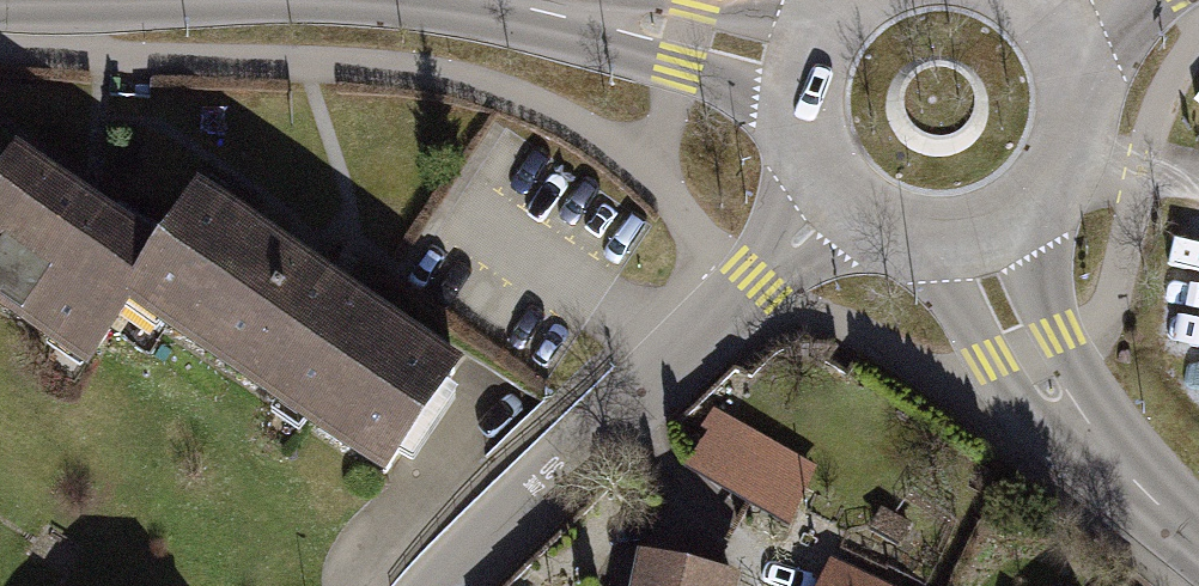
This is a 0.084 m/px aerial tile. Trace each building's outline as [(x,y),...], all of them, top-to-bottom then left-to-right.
[(461,368),(196,187),(156,247),(17,152),(0,177),(0,313),(88,373),(129,313),(380,484),(461,368)] [(692,470),(797,518),(825,456),(720,409),(692,470)] [(857,548),(834,585),(920,585),(857,548)] [(738,576),(642,556),(635,585),(736,585),(738,576)]
